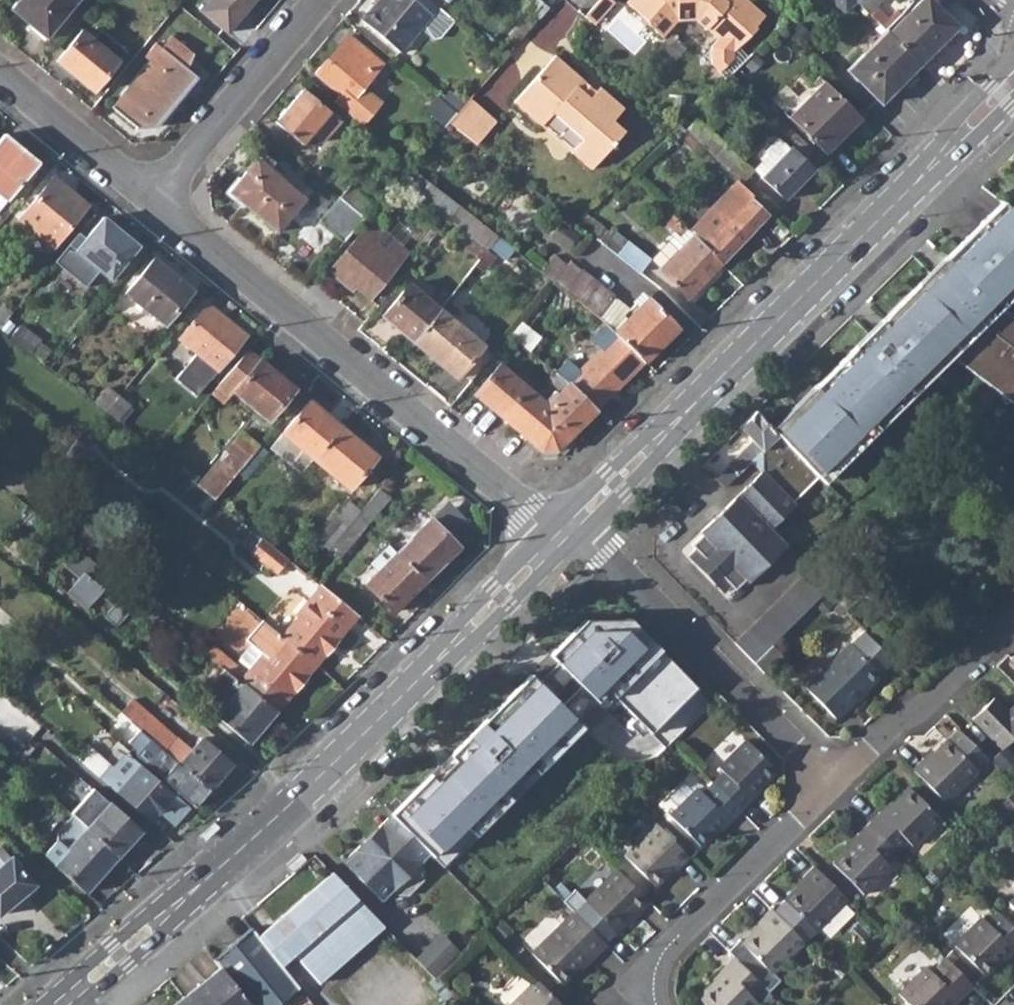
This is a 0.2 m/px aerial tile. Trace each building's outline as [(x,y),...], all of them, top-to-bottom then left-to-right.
[(45,39),(77,0),(17,0),(10,9),(45,39)] [(255,0),(210,0),(199,12),(225,35),(255,0)] [(401,53),(432,16),(438,8),(429,0),(417,0),(416,2),(414,0),(379,0),(361,20),(401,53)] [(539,20),(550,8),(540,0),(533,0),(526,9),(539,20)] [(585,14),(591,20),(600,9),(603,12),(613,0),(598,0),(585,14)] [(718,74),(731,62),(730,54),(736,48),(754,31),(751,29),(762,17),(743,0),(627,0),(625,2),(647,22),(646,24),(659,38),(674,22),(692,21),(704,32),(705,30),(716,40),(710,47),(710,66),(718,74)] [(845,12),(857,4),(858,2),(860,0),(829,0),(845,12)] [(869,16),(882,0),(860,0),(858,2),(857,4),(869,16)] [(887,34),(920,65),(958,27),(931,0),(921,0),(887,34)] [(56,62),(93,92),(117,62),(81,32),(56,62)] [(849,69),(883,103),(920,65),(887,34),(886,32),(849,69)] [(147,61),(109,106),(134,128),(152,129),(195,79),(186,72),(190,56),(168,37),(158,49),(154,44),(142,57),(147,61)] [(359,92),(382,65),(348,37),(316,75),(341,96),(334,104),(362,128),(380,105),(367,93),(362,95),(359,92)] [(747,60),(736,48),(730,54),(731,62),(718,74),(725,81),(747,60)] [(624,110),(600,88),(596,92),(556,56),(514,101),(541,125),(552,113),(581,139),(570,152),(589,169),(624,132),(613,122),(624,110)] [(790,118),(825,152),(859,117),(825,83),(790,118)] [(301,144),(309,135),(328,112),(302,91),(276,122),(301,144)] [(425,109),(445,127),(448,123),(457,114),(435,96),(425,109)] [(496,122),(470,99),(457,114),(448,123),(476,145),(496,122)] [(339,122),(328,112),(309,135),(320,144),(339,122)] [(694,138),(726,170),(739,157),(706,126),(694,138)] [(0,138),(0,194),(7,200),(37,163),(2,135),(0,138)] [(763,177),(784,198),(808,173),(787,153),(763,177)] [(227,194),(273,232),(301,199),(255,161),(227,194)] [(398,180),(419,197),(432,181),(411,165),(398,180)] [(16,219),(52,248),(88,205),(52,175),(16,219)] [(461,204),(432,181),(419,197),(434,209),(426,219),(439,230),(448,220),(461,204)] [(693,236),(721,264),(765,217),(747,200),(752,195),(738,181),(689,232),(693,236)] [(339,198),(363,218),(374,206),(349,185),(339,198)] [(318,222),(342,241),(363,218),(339,198),(318,222)] [(882,321),(900,339),(888,351),(870,332),(814,388),(815,389),(773,431),(779,437),(763,452),(762,473),(793,504),(839,459),(846,465),(869,443),(862,436),(886,411),(893,418),(938,374),(931,367),(951,347),(1013,392),(1013,319),(1001,309),(993,304),(1013,283),(1013,211),(1002,202),(944,260),(950,265),(924,291),(917,285),(882,321)] [(461,204),(448,220),(461,230),(456,237),(468,247),(465,251),(470,255),(435,298),(444,304),(501,235),(461,204)] [(663,220),(676,234),(683,227),(670,213),(663,220)] [(77,252),(111,279),(139,246),(105,218),(77,252)] [(350,282),(370,299),(408,253),(369,221),(328,272),(346,287),(350,282)] [(652,266),(659,272),(693,236),(689,232),(686,229),(652,266)] [(721,264),(693,236),(659,272),(688,299),(721,264)] [(619,256),(642,273),(649,263),(626,246),(619,256)] [(544,269),(567,288),(578,274),(554,256),(544,269)] [(127,294),(164,325),(193,290),(155,259),(127,294)] [(581,270),(578,274),(567,288),(596,317),(614,296),(581,270)] [(993,304),(1001,309),(1013,296),(1013,283),(993,304)] [(382,317),(413,343),(439,310),(408,285),(382,317)] [(649,297),(613,333),(645,365),(681,329),(649,297)] [(180,339),(218,370),(247,334),(209,303),(180,339)] [(413,343),(454,377),(460,370),(481,345),(439,310),(413,343)] [(882,321),(870,332),(888,351),(900,339),(882,321)] [(559,377),(596,414),(645,365),(613,333),(604,325),(556,374),(559,377)] [(11,338),(31,354),(41,340),(21,326),(11,338)] [(481,345),(460,370),(473,381),(494,356),(481,345)] [(938,374),(953,359),(1013,404),(1013,392),(951,347),(931,367),(938,374)] [(233,392),(275,427),(301,395),(247,350),(219,385),(230,395),(233,392)] [(476,395),(544,452),(560,449),(596,414),(559,377),(539,397),(500,366),(476,395)] [(96,404),(107,412),(119,397),(107,388),(96,404)] [(107,412),(118,421),(130,406),(119,397),(107,412)] [(269,450),(289,466),(300,475),(312,460),(340,427),(309,401),(269,450)] [(862,436),(869,443),(893,418),(886,411),(862,436)] [(717,481),(726,490),(752,463),(762,473),(763,452),(779,437),(773,431),(754,412),(738,427),(752,441),(728,465),(730,467),(717,481)] [(312,460),(348,489),(376,456),(340,427),(312,460)] [(197,486),(215,500),(236,474),(258,447),(240,433),(197,486)] [(258,447),(236,474),(243,480),(266,453),(258,447)] [(762,473),(701,535),(702,536),(691,547),(695,551),(687,558),(722,594),(730,587),(735,591),(745,580),(746,582),(750,580),(784,547),(769,531),(789,510),(794,505),(793,504),(762,473)] [(360,512),(369,522),(390,496),(380,488),(360,512)] [(318,540),(329,550),(360,512),(349,503),(318,540)] [(449,503),(431,520),(448,538),(466,521),(449,503)] [(307,576),(318,585),(369,522),(360,512),(329,550),(307,576)] [(399,552),(427,581),(460,550),(448,538),(431,520),(399,552)] [(258,558),(280,576),(292,563),(269,544),(258,558)] [(126,590),(76,548),(60,567),(75,579),(62,595),(82,612),(95,596),(111,609),(126,590)] [(366,584),(395,613),(427,581),(399,552),(366,584)] [(809,573),(735,645),(755,665),(773,647),(828,593),(826,591),(825,589),(809,573)] [(284,639),(317,666),(358,618),(323,589),(298,618),(300,620),(284,639)] [(153,625),(165,634),(171,627),(138,599),(125,614),(148,633),(153,625)] [(649,622),(595,622),(405,805),(452,854),(589,722),(578,711),(596,694),(610,708),(623,695),(661,734),(711,686),(649,622)] [(251,672),(241,685),(276,714),(317,666),(284,639),(266,624),(249,643),(253,647),(264,657),(251,672)] [(807,691),(840,724),(856,709),(853,706),(897,664),(866,633),(807,691)] [(240,662),(251,672),(264,657),(253,647),(240,662)] [(755,665),(765,676),(784,657),(773,647),(755,665)] [(249,746),(276,714),(241,685),(231,677),(214,697),(226,708),(216,719),(249,746)] [(1010,711),(995,697),(975,718),(1004,748),(1013,738),(1013,707),(1010,711)] [(154,741),(160,746),(172,732),(133,699),(122,712),(141,730),(154,741)] [(18,716),(0,701),(0,737),(18,716)] [(171,755),(167,752),(160,746),(154,741),(141,730),(130,743),(136,748),(138,757),(196,806),(210,790),(179,763),(171,755)] [(948,806),(980,776),(992,764),(963,733),(930,766),(927,763),(916,773),(948,806)] [(179,763),(210,790),(231,767),(200,740),(190,752),(177,740),(167,752),(171,755),(179,763)] [(77,758),(101,779),(112,767),(87,745),(77,758)] [(715,788),(744,816),(754,805),(752,803),(779,775),(750,745),(720,774),(725,778),(715,788)] [(109,786),(119,795),(143,768),(133,759),(109,786)] [(190,810),(143,768),(119,795),(151,823),(159,813),(175,827),(190,810)] [(673,822),(703,852),(729,826),(732,828),(744,816),(715,788),(703,799),(699,795),(673,822)] [(141,833),(109,803),(92,789),(69,814),(72,816),(118,858),(141,833)] [(873,826),(902,857),(912,847),(916,851),(944,824),(914,793),(887,819),(884,816),(873,826)] [(45,855),(87,893),(118,858),(72,816),(55,834),(57,842),(45,855)] [(342,864),(381,904),(393,893),(398,899),(408,899),(423,885),(423,873),(418,868),(430,856),(391,818),(366,842),(342,864)] [(218,829),(212,823),(198,836),(204,841),(218,829)] [(836,869),(867,900),(895,873),(890,867),(902,857),(873,826),(861,838),(864,841),(836,869)] [(628,860),(658,890),(679,869),(682,873),(693,862),(660,828),(628,860)] [(10,858),(1,846),(0,847),(0,866),(10,858)] [(303,857),(300,853),(284,867),(290,874),(306,860),(303,857)] [(10,858),(0,866),(0,913),(33,886),(10,858)] [(789,904),(818,934),(851,902),(818,869),(806,881),(809,884),(789,904)] [(257,937),(280,966),(293,955),(318,984),(385,927),(333,872),(269,927),(257,937)] [(587,905),(618,936),(638,916),(641,919),(653,907),(620,873),(587,905)] [(747,948),(775,977),(808,945),(775,910),(762,924),(765,927),(745,947),(747,948)] [(985,977),(1013,950),(1013,951),(1013,928),(1000,913),(989,924),(984,918),(955,946),(985,977)] [(536,958),(565,988),(592,962),(595,965),(610,949),(577,916),(536,958)] [(257,937),(251,929),(232,944),(213,960),(219,969),(248,1004),(279,1004),(299,989),(280,966),(257,937)] [(417,961),(435,980),(461,954),(444,936),(417,961)] [(737,958),(765,987),(775,977),(747,948),(737,958)] [(705,1004),(756,1004),(759,1002),(754,997),(765,987),(737,958),(726,970),(728,973),(700,1000),(705,1004)] [(909,1004),(952,1004),(957,1000),(960,1002),(976,987),(948,958),(933,974),(928,969),(900,996),(909,1004)] [(219,969),(201,983),(183,997),(190,1004),(248,1004),(219,969)] [(539,981),(516,1004),(562,1004),(539,981)] [(183,997),(173,1004),(190,1004),(183,997)]
